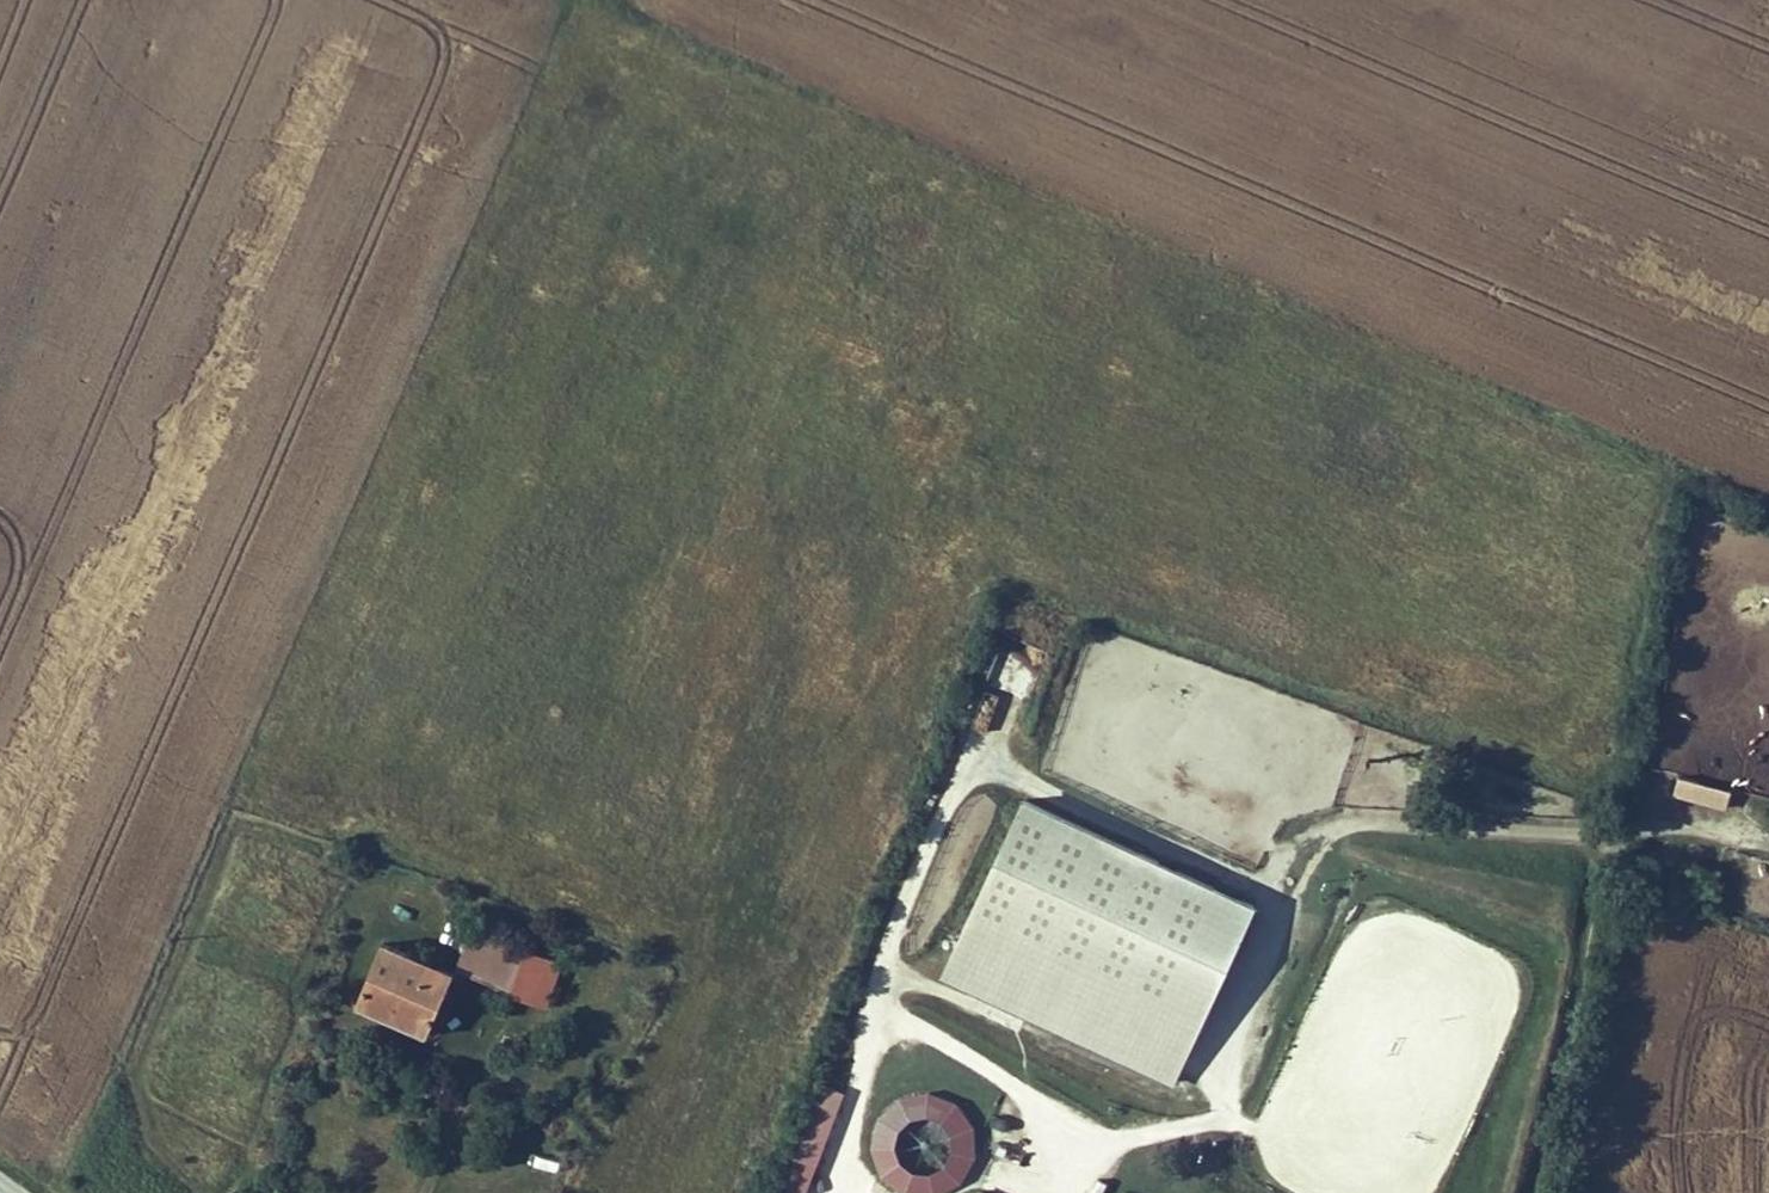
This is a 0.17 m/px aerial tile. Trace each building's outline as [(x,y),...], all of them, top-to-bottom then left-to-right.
[(1675,776),(1673,799),(1726,804),(1728,781),(1675,776)] [(1178,1080),(1255,890),(1015,793),(938,983),(1178,1080)] [(462,927),(454,947),(541,981),(555,943),(458,906),(451,922),(462,927)] [(428,1011),(452,952),(387,923),(362,983),(428,1011)] [(778,1192),(806,1192),(842,1089),(817,1080),(778,1192)] [(866,1104),(882,1192),(902,1192),(977,1180),(960,1087),(866,1104)]
